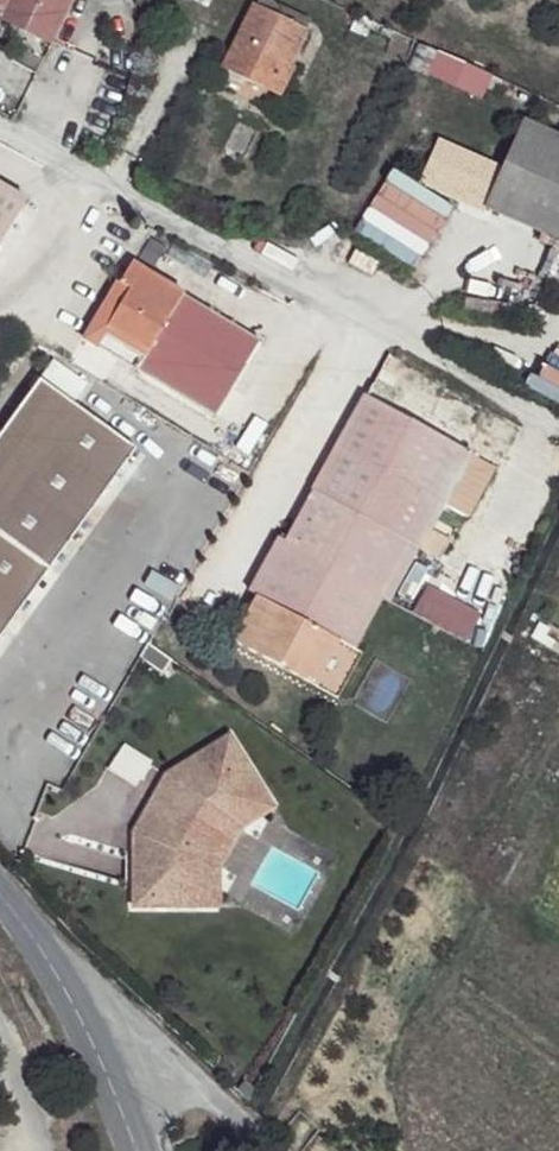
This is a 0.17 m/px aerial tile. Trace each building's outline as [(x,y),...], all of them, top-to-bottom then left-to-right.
[(51,44),(72,0),(0,0),(0,19),(51,44)] [(188,12),(194,0),(165,0),(188,12)] [(302,28),(250,2),(217,65),(262,87),(274,63),(283,67),(302,28)] [(419,43),(408,66),(479,99),(489,76),(419,43)] [(517,126),(480,215),(558,248),(558,146),(517,126)] [(18,194),(0,184),(0,225),(18,194)] [(253,334),(130,259),(84,332),(210,407),(253,334)] [(399,387),(403,360),(382,357),(379,385),(399,387)] [(0,444),(0,650),(136,453),(73,407),(87,386),(56,364),(0,444)] [(457,449),(368,399),(285,542),(270,536),(238,591),(249,600),(350,656),(376,607),(382,608),(469,458),(457,449)] [(350,656),(249,600),(222,645),(333,711),(356,662),(350,656)] [(251,772),(227,733),(163,771),(130,831),(128,907),(196,907),(196,859),(218,817),(242,802),(232,784),(251,772)] [(196,859),(196,907),(213,907),(214,868),(236,828),(269,808),(251,772),(232,784),(242,802),(218,817),(196,859)]
